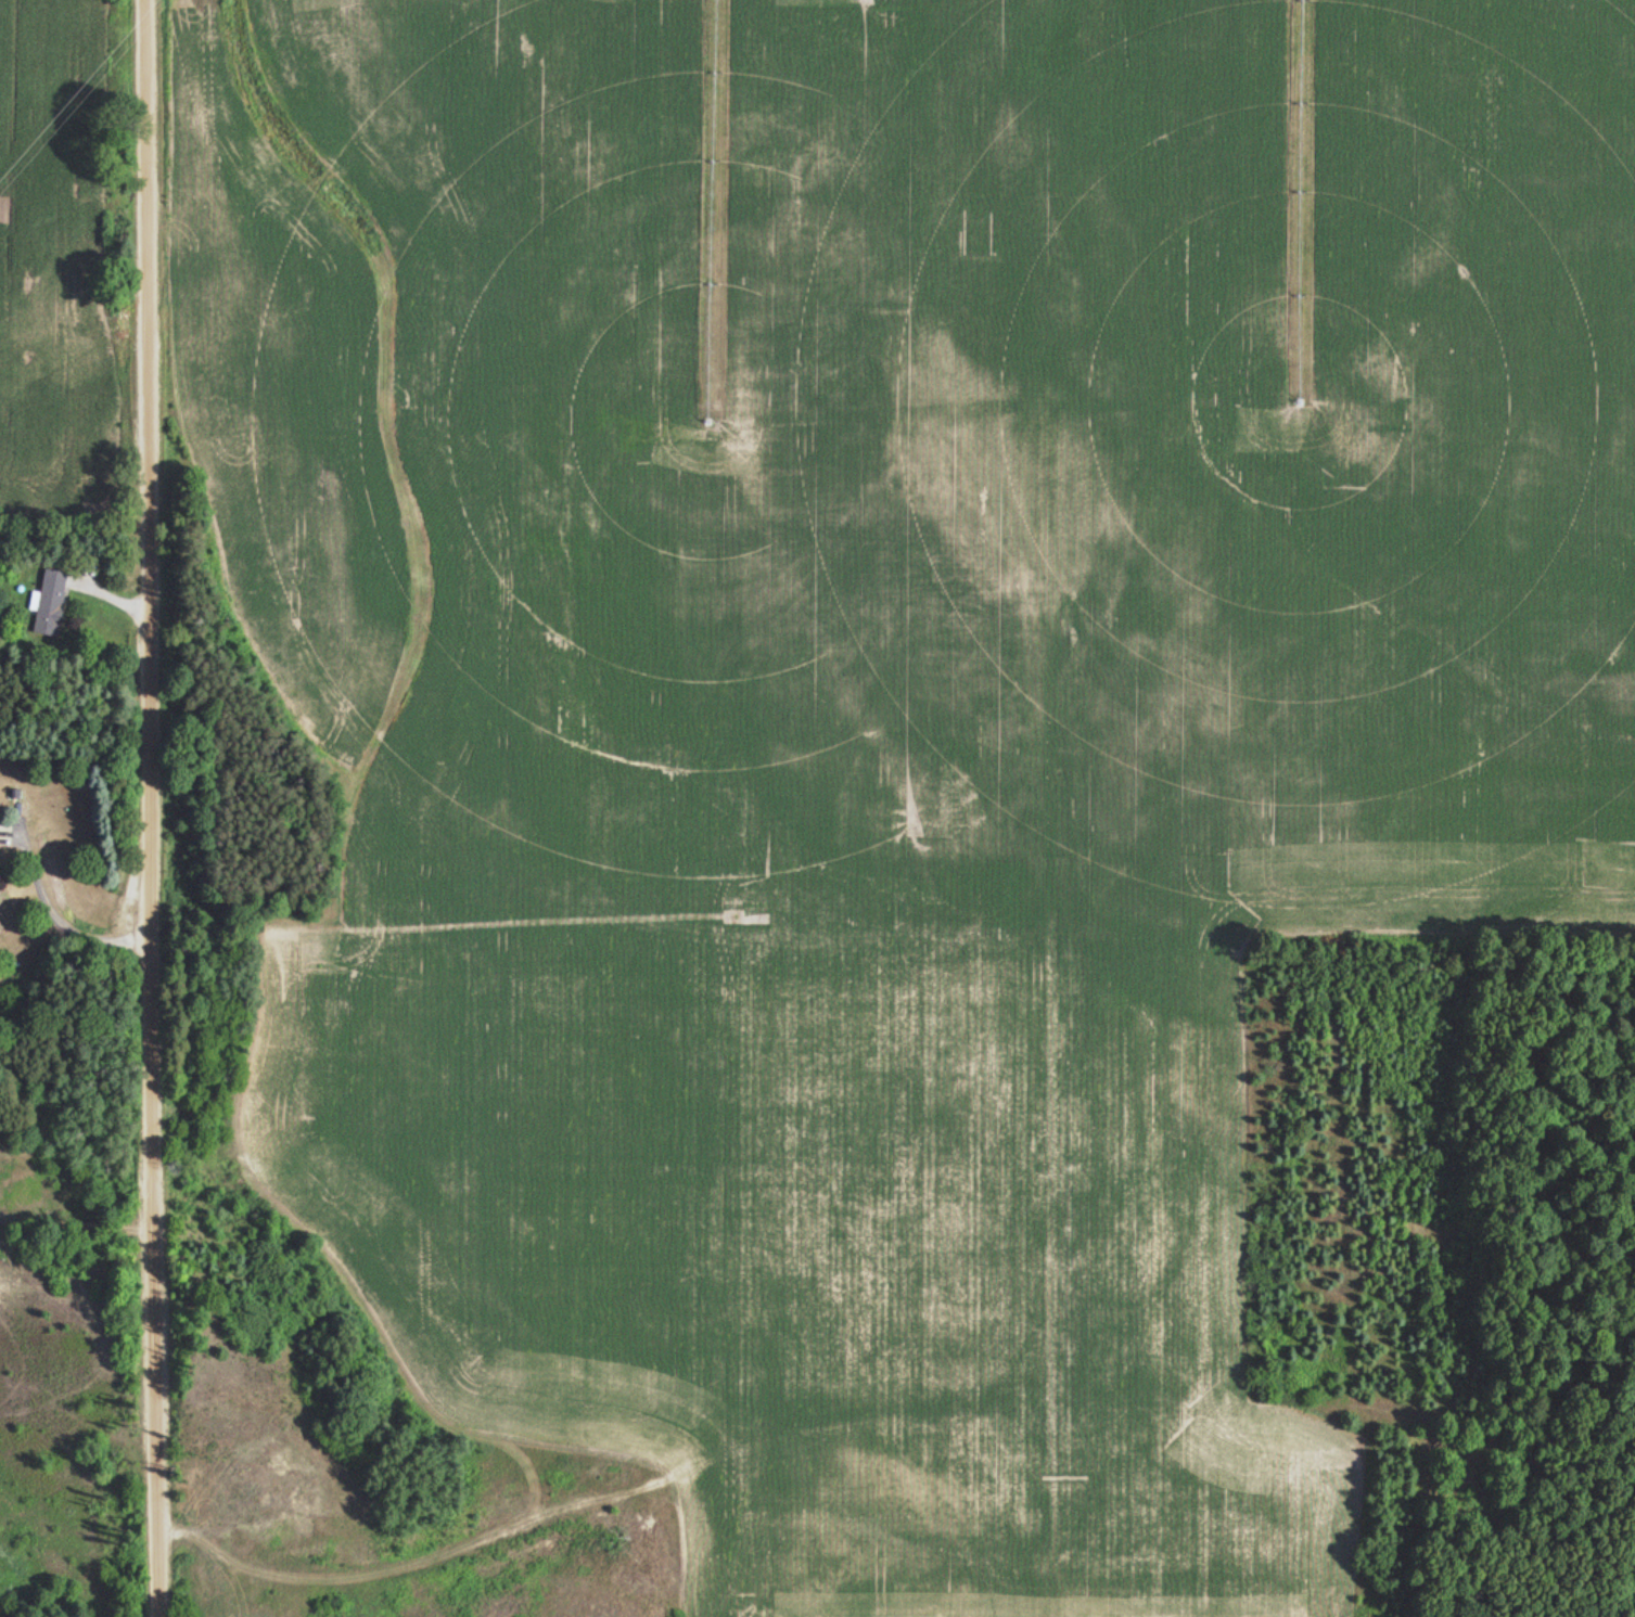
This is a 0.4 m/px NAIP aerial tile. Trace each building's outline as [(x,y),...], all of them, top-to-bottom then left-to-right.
[(57,636),(64,573),(41,571),(33,634),(57,636)] [(312,1506),(312,1495),(305,1495),(305,1488),(298,1488),(298,1506),(312,1506)]
